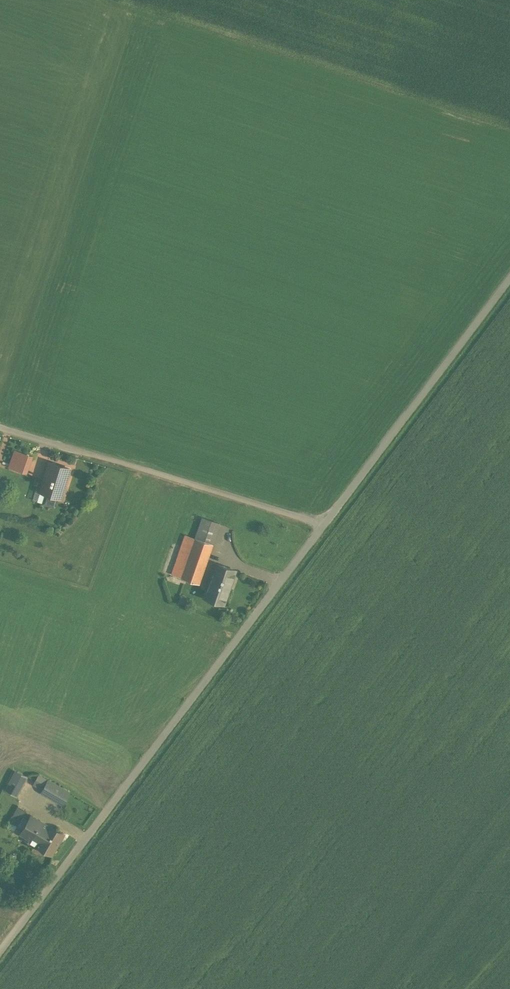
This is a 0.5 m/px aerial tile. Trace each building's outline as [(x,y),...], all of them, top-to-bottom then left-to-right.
[(9,445),(10,434),(0,433),(0,444),(9,445)] [(28,455),(14,450),(9,465),(22,470),(28,455)] [(70,468),(49,462),(39,491),(60,498),(70,468)] [(57,497),(47,495),(46,502),(56,504),(57,497)] [(219,523),(202,517),(195,537),(212,543),(219,523)] [(185,534),(172,573),(181,577),(189,554),(195,537),(185,534)] [(212,543),(195,537),(189,554),(206,559),(207,559),(212,543)] [(206,559),(189,554),(181,577),(198,583),(207,559),(206,559)] [(235,569),(215,563),(203,597),(223,603),(235,569)] [(15,770),(5,787),(16,793),(25,776),(15,770)] [(69,790),(48,778),(42,789),(63,801),(69,790)] [(18,805),(9,820),(17,825),(26,810),(18,805)] [(47,824),(29,815),(19,833),(28,838),(29,836),(38,841),(35,845),(50,854),(56,845),(55,844),(61,833),(62,833),(47,824)]
